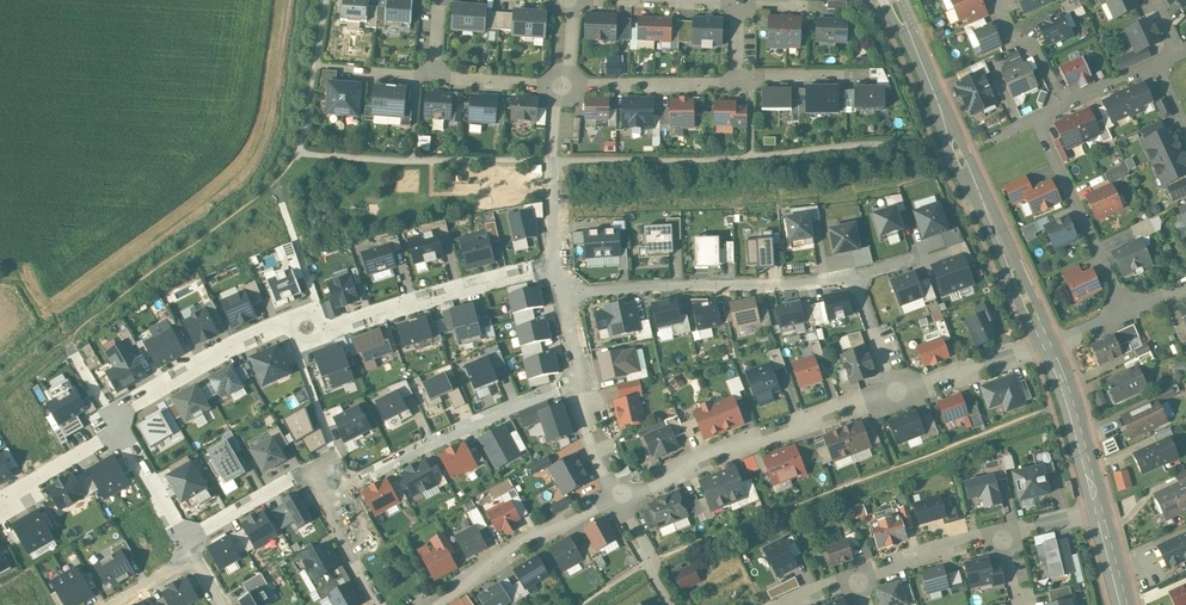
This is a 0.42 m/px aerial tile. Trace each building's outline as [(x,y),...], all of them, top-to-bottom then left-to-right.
[(341,21),(348,21),(348,23),(360,23),(360,22),(366,23),(367,23),(368,6),(369,0),(343,0),(341,21)] [(398,0),(387,0),(386,7),(385,25),(386,25),(401,27),(402,24),(411,25),(413,1),(398,0)] [(954,9),(975,0),(950,0),(954,9)] [(954,9),(959,22),(966,19),(975,15),(985,10),(981,0),(975,0),(954,9)] [(1025,14),(1051,1),(1050,0),(1018,0),(1025,14)] [(1060,5),(1065,16),(1082,8),(1078,0),(1071,0),(1060,5)] [(1108,3),(1115,19),(1139,8),(1135,0),(1106,0),(1108,3)] [(847,2),(832,1),(832,9),(846,10),(847,2)] [(378,7),(368,6),(367,23),(366,23),(366,28),(376,28),(378,7)] [(485,8),(455,6),(453,26),(454,26),(453,30),(463,30),(463,35),(473,35),(474,31),(483,32),(484,29),(485,12),(485,8)] [(386,7),(378,7),(376,28),(385,29),(386,25),(385,25),(386,7)] [(985,10),(975,15),(977,22),(984,19),(988,17),(985,10)] [(500,13),(485,12),(484,29),(499,30),(500,13)] [(546,14),(515,12),(515,14),(514,31),(514,33),(514,35),(524,36),(523,40),(534,41),(534,37),(544,38),(544,34),(546,14)] [(515,14),(500,13),(499,30),(514,31),(515,14)] [(616,16),(587,15),(586,39),(595,40),(597,42),(604,42),(606,40),(615,41),(616,19),(616,16)] [(975,15),(966,19),(969,25),(977,22),(975,15)] [(1061,16),(1039,26),(1048,46),(1065,38),(1066,40),(1074,37),(1070,29),(1068,30),(1061,16)] [(655,18),(639,17),(638,35),(638,41),(654,42),(655,18)] [(792,18),(780,17),(779,19),(770,18),(769,36),(770,36),(771,37),(771,47),(787,48),(787,47),(799,47),(800,19),(793,19),(792,18)] [(672,19),(655,18),(654,42),(671,43),(672,19)] [(631,19),(616,19),(615,41),(615,45),(623,45),(623,41),(630,41),(631,35),(631,19)] [(722,20),(695,19),(694,22),(694,43),(694,44),(721,45),(722,20)] [(969,25),(964,28),(968,36),(974,33),(987,27),(984,19),(969,25)] [(848,21),(817,20),(816,41),(820,41),(828,42),(847,42),(848,21)] [(1150,20),(1126,31),(1136,52),(1137,53),(1146,49),(1160,42),(1157,35),(1157,34),(1154,28),(1153,28),(1150,20)] [(694,22),(679,21),(678,43),(694,43),(694,22)] [(987,27),(974,33),(983,54),(1001,46),(992,25),(987,27)] [(1136,52),(1126,57),(1131,67),(1150,58),(1146,49),(1137,53),(1136,52)] [(1082,58),(1059,69),(1068,88),(1078,84),(1091,77),(1082,58)] [(984,61),(969,68),(973,77),(981,73),(983,76),(989,73),(984,61)] [(622,74),(622,64),(612,64),(612,74),(622,74)] [(1027,64),(1002,75),(1012,97),(1037,86),(1027,64)] [(891,89),(883,69),(869,69),(870,79),(877,79),(877,88),(884,88),(884,89),(891,89)] [(337,72),(323,71),(322,79),(332,80),(336,80),(337,72)] [(973,77),(957,84),(960,90),(959,91),(967,110),(969,109),(972,115),(996,104),(983,76),(981,73),(973,77)] [(1091,77),(1078,84),(1081,90),(1094,84),(1091,77)] [(332,80),(322,79),(320,89),(326,89),(326,98),(328,98),(329,83),(331,83),(332,80)] [(368,82),(360,82),(359,86),(360,86),(359,98),(366,99),(368,82)] [(346,83),(340,83),(340,84),(331,83),(329,83),(328,98),(327,114),(358,116),(359,98),(360,86),(359,86),(346,85),(346,83)] [(1144,85),(1121,95),(1130,115),(1129,115),(1130,116),(1143,111),(1141,107),(1152,102),(1144,85)] [(397,87),(387,86),(387,88),(376,87),(374,107),(374,116),(401,118),(403,118),(404,108),(405,89),(396,89),(397,87)] [(875,86),(867,86),(867,88),(855,89),(856,101),(855,101),(856,109),(884,109),(884,101),(884,89),(884,88),(877,88),(875,88),(875,86)] [(838,88),(807,89),(807,103),(807,104),(807,112),(807,113),(837,113),(837,112),(837,104),(838,104),(838,103),(838,88)] [(791,89),(762,89),(762,111),(791,110),(791,101),(791,89)] [(452,96),(427,94),(426,116),(450,118),(452,100),(452,96)] [(1121,95),(1103,103),(1112,123),(1129,115),(1130,115),(1121,95)] [(497,99),(472,97),(470,121),(471,121),(470,123),(482,124),(482,122),(495,123),(497,103),(497,99)] [(538,100),(514,98),(512,120),(536,122),(538,100)] [(463,101),(452,100),(450,118),(450,122),(461,123),(463,101)] [(609,100),(585,100),(585,119),(609,119),(609,100)] [(653,100),(623,100),(623,110),(623,128),(624,128),(653,128),(653,100)] [(693,101),(671,101),(671,108),(671,125),(671,126),(683,126),(683,128),(694,128),(693,101)] [(1172,116),(1165,101),(1157,105),(1164,120),(1172,116)] [(506,104),(497,103),(495,123),(494,125),(504,125),(506,104)] [(735,103),(715,103),(715,108),(709,114),(715,120),(715,125),(734,126),(735,126),(735,106),(735,103)] [(807,103),(799,103),(799,112),(807,112),(807,104),(807,103)] [(374,107),(366,106),(365,117),(374,118),(374,116),(374,107)] [(747,107),(735,106),(735,126),(734,126),(734,127),(747,127),(747,107)] [(412,109),(404,108),(403,118),(401,118),(400,126),(410,127),(412,109)] [(671,108),(660,108),(660,125),(671,125),(671,108)] [(623,128),(623,110),(616,110),(616,131),(624,131),(624,128),(623,128)] [(1088,110),(1072,118),(1083,142),(1098,134),(1099,134),(1095,124),(1088,110)] [(580,119),(573,118),(572,140),(579,140),(580,119)] [(1072,118),(1056,125),(1062,139),(1067,149),(1068,149),(1083,142),(1072,118)] [(1112,139),(1103,120),(1095,124),(1099,134),(1098,134),(1103,144),(1112,139)] [(1160,122),(1141,131),(1146,141),(1148,140),(1165,132),(1160,122)] [(1148,140),(1152,148),(1146,150),(1159,178),(1165,176),(1168,183),(1168,184),(1185,176),(1185,164),(1183,158),(1185,157),(1185,156),(1183,156),(1171,129),(1165,132),(1148,140)] [(1067,149),(1062,139),(1053,143),(1063,162),(1072,158),(1068,149),(1067,149)] [(1129,169),(1137,166),(1134,159),(1127,162),(1129,169)] [(1124,165),(1104,174),(1109,185),(1129,176),(1124,165)] [(1168,184),(1168,183),(1166,184),(1173,201),(1185,195),(1185,178),(1185,176),(1168,184)] [(1024,177),(1005,186),(1013,204),(1026,198),(1024,194),(1031,191),(1024,177)] [(1031,191),(1024,194),(1026,198),(1034,214),(1042,210),(1043,211),(1051,207),(1051,206),(1060,202),(1050,182),(1031,191)] [(1102,190),(1095,192),(1096,194),(1087,198),(1092,208),(1093,208),(1097,218),(1104,214),(1105,216),(1113,212),(1113,210),(1120,207),(1115,198),(1116,197),(1112,187),(1102,191),(1102,190)] [(885,197),(889,211),(897,208),(899,213),(906,211),(901,195),(885,197)] [(522,207),(523,214),(532,212),(533,218),(543,218),(542,203),(522,207)] [(941,203),(913,212),(923,240),(950,231),(941,203)] [(889,211),(874,215),(881,239),(904,231),(899,213),(897,208),(889,211)] [(523,214),(511,217),(517,243),(537,239),(533,218),(532,212),(523,214)] [(786,220),(790,244),(814,241),(811,216),(786,220)] [(1067,218),(1045,228),(1055,249),(1077,239),(1067,218)] [(671,227),(672,241),(681,240),(680,219),(666,219),(667,227),(671,227)] [(1149,219),(1131,227),(1137,242),(1139,241),(1156,233),(1149,219)] [(445,221),(420,227),(423,237),(436,233),(438,238),(448,235),(445,221)] [(857,222),(825,229),(831,260),(852,256),(864,253),(863,249),(857,222)] [(1035,223),(1021,229),(1027,243),(1037,239),(1035,234),(1039,232),(1035,223)] [(667,227),(645,229),(646,248),(639,248),(639,259),(669,257),(669,254),(673,254),(672,241),(671,227),(667,227)] [(477,241),(461,244),(467,271),(505,263),(497,230),(476,235),(477,241)] [(618,231),(584,233),(586,260),(619,258),(620,258),(620,250),(618,231)] [(762,240),(746,240),(748,266),(758,265),(758,270),(775,269),(773,231),(762,231),(762,240)] [(395,233),(375,238),(379,249),(388,246),(391,253),(402,250),(395,233)] [(423,237),(407,241),(414,266),(424,263),(425,266),(437,262),(436,260),(443,258),(438,238),(436,233),(423,237)] [(719,238),(696,239),(696,269),(720,268),(720,262),(719,248),(719,238)] [(1137,242),(1112,253),(1119,267),(1120,266),(1125,276),(1141,268),(1142,270),(1151,265),(1147,255),(1146,256),(1139,241),(1137,242)] [(725,248),(719,248),(720,262),(733,262),(733,242),(725,242),(725,248)] [(379,249),(361,255),(369,278),(396,269),(391,253),(388,246),(379,249)] [(852,256),(855,267),(873,263),(869,248),(863,249),(864,253),(852,256)] [(626,249),(620,250),(620,258),(619,258),(620,271),(628,270),(626,249)] [(963,253),(929,266),(941,298),(975,285),(963,253)] [(1048,261),(1039,264),(1042,274),(1050,271),(1048,261)] [(1092,271),(1067,282),(1076,301),(1100,290),(1092,271)] [(291,272),(266,282),(275,304),(300,295),(291,272)] [(916,274),(892,283),(900,306),(923,298),(924,297),(919,284),(916,274)] [(350,277),(327,284),(336,309),(358,302),(353,288),(350,277)] [(929,280),(919,284),(924,297),(923,298),(925,303),(936,300),(929,280)] [(236,290),(238,294),(243,291),(251,308),(263,302),(255,282),(236,290)] [(507,288),(508,295),(528,290),(527,283),(507,288)] [(353,288),(358,302),(367,300),(363,285),(353,288)] [(511,304),(542,297),(539,288),(528,290),(508,295),(511,304)] [(238,294),(220,302),(232,328),(239,325),(240,327),(248,323),(247,321),(255,318),(251,308),(243,291),(238,294)] [(844,294),(818,301),(824,322),(849,315),(844,294)] [(544,307),(542,297),(511,304),(513,314),(533,309),(544,307)] [(680,318),(675,298),(652,303),(657,329),(672,326),(681,324),(680,318)] [(755,300),(730,305),(731,311),(734,323),(735,329),(753,325),(760,323),(757,308),(755,300)] [(204,312),(211,326),(221,321),(212,301),(202,306),(204,312)] [(716,302),(693,307),(698,331),(722,326),(721,324),(717,304),(716,302)] [(800,302),(775,307),(780,329),(805,323),(800,302)] [(992,302),(979,307),(983,315),(988,313),(991,321),(999,318),(992,302)] [(723,303),(717,304),(721,324),(728,323),(725,312),(723,303)] [(619,304),(594,309),(601,341),(641,333),(636,306),(620,309),(619,304)] [(473,306),(449,312),(454,332),(457,344),(481,338),(479,329),(474,310),(473,306)] [(767,306),(757,308),(760,323),(753,325),(755,331),(772,326),(767,306)] [(487,307),(474,310),(479,329),(492,326),(487,307)] [(514,321),(535,316),(533,309),(513,314),(514,321)] [(731,311),(725,312),(728,323),(728,324),(734,323),(731,311)] [(204,312),(183,322),(195,346),(216,336),(211,326),(204,312)] [(454,332),(449,312),(442,314),(447,334),(454,332)] [(983,315),(969,322),(974,333),(972,336),(977,346),(998,337),(991,321),(988,313),(983,315)] [(536,323),(535,316),(514,321),(516,328),(536,323)] [(686,317),(680,318),(681,324),(672,326),(674,335),(690,332),(686,317)] [(410,324),(399,327),(405,348),(430,340),(432,340),(428,324),(426,319),(418,322),(417,320),(410,322),(410,324)] [(951,340),(944,320),(934,323),(941,339),(943,343),(951,340)] [(518,338),(549,330),(547,321),(536,323),(516,328),(518,338)] [(436,322),(428,324),(432,340),(430,340),(431,345),(442,341),(436,322)] [(1175,328),(1181,345),(1185,342),(1185,323),(1175,328)] [(156,339),(146,345),(160,368),(184,354),(167,324),(152,332),(156,339)] [(1133,325),(1113,335),(1113,336),(1114,336),(1118,346),(1128,342),(1128,343),(1139,338),(1133,325)] [(390,329),(380,333),(384,345),(388,343),(391,351),(397,349),(390,329)] [(549,330),(518,338),(520,347),(540,342),(551,340),(549,330)] [(379,332),(355,341),(363,364),(364,363),(367,372),(378,368),(375,359),(391,353),(391,351),(388,343),(384,345),(380,333),(379,332)] [(860,332),(847,335),(853,352),(864,349),(866,349),(860,332)] [(1113,336),(1092,346),(1091,346),(1100,366),(1132,351),(1128,343),(1128,342),(1118,346),(1114,336),(1113,336)] [(941,339),(918,348),(924,366),(932,363),(932,365),(941,361),(941,360),(948,357),(943,343),(941,339)] [(127,388),(148,376),(127,340),(107,352),(113,362),(102,368),(107,375),(102,378),(115,400),(130,392),(127,388)] [(824,359),(818,341),(809,343),(814,358),(815,362),(824,359)] [(522,354),(542,349),(540,342),(520,347),(522,354)] [(1146,344),(1134,350),(1138,358),(1150,352),(1146,344)] [(484,351),(487,358),(488,357),(494,370),(506,366),(498,345),(484,351)] [(339,346),(312,356),(322,382),(328,380),(332,392),(354,383),(339,346)] [(277,347),(254,359),(267,385),(290,373),(277,347)] [(544,356),(542,349),(522,354),(524,361),(544,356)] [(853,352),(842,356),(850,381),(852,384),(858,382),(874,377),(871,369),(873,369),(869,357),(867,357),(864,349),(853,352)] [(785,366),(779,350),(769,352),(775,370),(785,366)] [(623,352),(600,357),(605,381),(628,376),(628,374),(640,371),(636,351),(623,354),(623,352)] [(1154,360),(1150,352),(1138,358),(1137,358),(1123,365),(1127,372),(1137,367),(1137,368),(1154,360)] [(526,371),(557,363),(555,354),(544,356),(524,361),(526,371)] [(487,358),(465,366),(475,392),(499,383),(494,370),(488,357),(487,358)] [(814,358),(793,365),(801,386),(821,380),(815,362),(814,358)] [(557,363),(526,371),(528,380),(548,375),(559,372),(557,363)] [(770,365),(747,373),(756,398),(778,390),(770,365)] [(230,367),(207,380),(218,398),(225,394),(228,399),(244,390),(230,367)] [(1127,372),(1123,373),(1122,376),(1118,378),(1115,377),(1106,381),(1110,389),(1108,389),(1109,391),(1111,391),(1112,395),(1116,396),(1123,393),(1125,398),(1126,398),(1146,388),(1137,368),(1137,367),(1127,372)] [(431,402),(440,398),(448,394),(454,392),(453,390),(445,374),(423,384),(428,395),(431,402)] [(548,375),(528,380),(530,387),(549,383),(548,375)] [(677,388),(685,382),(679,375),(671,381),(677,388)] [(1014,376),(982,388),(989,408),(1006,402),(1011,404),(1013,409),(1025,405),(1024,402),(1017,383),(1014,376)] [(52,401),(47,405),(61,429),(66,438),(85,428),(78,416),(88,411),(88,410),(83,402),(75,388),(73,389),(68,380),(47,392),(52,401)] [(639,380),(618,385),(621,401),(638,397),(638,398),(643,398),(639,380)] [(1032,399),(1024,380),(1017,383),(1024,402),(1032,399)] [(850,381),(840,385),(844,396),(860,390),(858,382),(852,384),(850,381)] [(396,394),(400,401),(413,396),(406,382),(387,389),(391,397),(396,394)] [(454,392),(448,394),(455,410),(466,405),(458,387),(453,390),(454,392)] [(1171,387),(1156,394),(1160,402),(1174,395),(1171,387)] [(195,389),(172,402),(185,424),(208,411),(195,389)] [(1116,396),(1112,395),(1111,391),(1109,391),(1107,392),(1113,405),(1126,399),(1126,398),(1125,398),(1123,393),(1116,396)] [(391,397),(375,405),(385,425),(398,419),(407,414),(404,408),(400,401),(396,394),(391,397)] [(431,402),(428,395),(423,398),(428,409),(442,403),(440,398),(431,402)] [(960,396),(939,404),(945,423),(966,415),(967,415),(965,410),(960,396)] [(621,401),(615,402),(621,426),(631,423),(633,425),(639,424),(640,421),(638,410),(641,409),(638,398),(638,397),(621,401)] [(89,398),(83,402),(88,410),(88,411),(90,414),(97,411),(89,398)] [(732,398),(713,406),(712,403),(711,403),(722,432),(727,430),(726,429),(742,423),(732,398)] [(160,414),(172,436),(180,431),(164,402),(156,407),(160,414)] [(1157,402),(1122,418),(1131,438),(1166,422),(1157,402)] [(547,403),(523,411),(527,423),(542,419),(540,415),(550,412),(547,403)] [(711,403),(702,407),(703,410),(695,413),(696,418),(700,426),(704,438),(718,432),(718,433),(722,432),(711,403)] [(407,414),(398,419),(400,423),(413,417),(408,406),(404,408),(407,414)] [(984,426),(976,406),(965,410),(967,415),(966,415),(972,430),(984,426)] [(323,414),(328,429),(336,425),(334,421),(344,416),(340,407),(323,414)] [(305,408),(284,421),(297,443),(302,440),(315,433),(313,429),(305,408)] [(344,416),(334,421),(336,425),(340,432),(336,434),(343,446),(371,430),(359,408),(344,416)] [(550,412),(540,415),(542,419),(550,442),(570,435),(561,408),(550,412)] [(915,413),(890,423),(898,443),(919,435),(923,434),(918,419),(915,413)] [(160,414),(136,428),(148,450),(172,436),(160,414)] [(931,414),(918,419),(923,434),(919,435),(922,442),(939,435),(931,414)] [(678,416),(665,421),(667,428),(669,427),(674,439),(685,434),(681,424),(678,416)] [(696,418),(681,424),(685,434),(686,438),(694,434),(692,429),(700,426),(696,418)] [(860,424),(842,431),(851,454),(869,447),(863,432),(860,424)] [(320,425),(313,429),(315,433),(302,440),(310,454),(326,445),(320,425)] [(502,426),(480,438),(496,470),(519,458),(518,455),(507,436),(502,426)] [(667,428),(645,438),(650,449),(654,451),(657,458),(675,451),(672,443),(674,439),(669,427),(667,428)] [(874,427),(863,432),(869,447),(880,443),(874,427)] [(1170,428),(1153,436),(1157,445),(1133,455),(1142,474),(1178,458),(1169,439),(1174,437),(1170,428)] [(69,442),(66,438),(61,429),(55,432),(62,445),(69,442)] [(172,436),(148,450),(152,457),(185,439),(180,431),(172,436)] [(516,431),(507,436),(518,455),(526,450),(516,431)] [(842,431),(825,438),(828,446),(834,461),(851,454),(842,431)] [(227,441),(234,454),(242,450),(231,432),(223,436),(226,442),(227,441)] [(560,439),(562,446),(571,444),(568,436),(560,439)] [(1115,437),(1102,441),(1106,455),(1119,451),(1115,437)] [(274,439),(251,451),(264,473),(286,461),(274,439)] [(226,442),(208,452),(213,461),(208,463),(217,478),(221,475),(227,484),(246,474),(234,454),(227,441),(226,442)] [(467,441),(442,455),(455,479),(480,466),(472,450),(467,441)] [(807,447),(805,442),(799,444),(806,462),(810,460),(808,457),(811,456),(807,447)] [(814,444),(807,447),(811,456),(808,457),(810,460),(819,457),(816,450),(814,444)] [(795,446),(783,451),(782,450),(779,452),(789,479),(800,475),(799,471),(804,469),(795,446)] [(828,446),(816,450),(819,457),(823,466),(834,461),(828,446)] [(9,471),(18,466),(8,448),(0,453),(0,455),(9,471)] [(1050,451),(1033,456),(1036,469),(1042,467),(1044,475),(1055,472),(1050,451)] [(775,454),(763,459),(766,467),(773,485),(789,479),(779,452),(775,453),(775,454)] [(761,454),(744,461),(745,465),(752,462),(756,471),(766,467),(763,459),(761,454)] [(12,476),(9,471),(0,455),(0,483),(12,476)] [(575,455),(550,469),(557,482),(582,468),(575,455)] [(117,462),(114,456),(101,463),(117,492),(130,485),(124,475),(117,462)] [(173,474),(191,463),(187,457),(169,467),(173,474)] [(547,457),(528,468),(532,475),(551,464),(547,457)] [(124,458),(117,462),(124,475),(131,471),(124,458)] [(987,476),(982,477),(982,479),(994,477),(995,482),(1007,479),(1002,458),(984,465),(987,476)] [(198,459),(191,463),(199,475),(205,471),(198,459)] [(405,472),(399,475),(412,500),(437,487),(429,471),(425,462),(418,466),(417,465),(405,471),(405,472)] [(752,462),(745,465),(749,473),(756,471),(752,462)] [(105,499),(117,492),(101,463),(88,470),(92,476),(99,489),(105,499)] [(191,463),(173,474),(168,477),(183,503),(185,502),(207,489),(199,475),(191,463)] [(438,466),(429,471),(437,487),(439,489),(448,484),(438,466)] [(1036,469),(1014,474),(1020,501),(1049,494),(1044,475),(1042,467),(1036,469)] [(582,468),(557,482),(564,496),(590,482),(582,468)] [(1113,473),(1119,491),(1134,487),(1128,468),(1113,473)] [(735,470),(719,476),(729,503),(745,497),(740,484),(735,470)] [(1176,475),(1180,484),(1185,482),(1185,484),(1185,471),(1176,475)] [(82,475),(74,479),(84,496),(85,498),(93,493),(85,480),(82,475)] [(99,489),(92,476),(85,480),(93,493),(99,489)] [(719,476),(701,483),(707,497),(711,508),(719,505),(720,507),(729,503),(719,476)] [(982,479),(969,483),(973,498),(982,496),(985,508),(1001,505),(1002,509),(1003,509),(998,487),(996,487),(995,482),(994,477),(982,479)] [(57,487),(48,492),(59,510),(66,506),(67,508),(77,503),(76,501),(84,496),(74,479),(73,478),(65,482),(64,480),(56,485),(57,487)] [(751,479),(740,484),(745,497),(748,496),(756,492),(751,479)] [(1070,481),(1063,483),(1066,493),(1070,492),(1073,491),(1070,481)] [(370,491),(364,494),(375,516),(398,504),(389,487),(386,482),(380,485),(379,484),(369,490),(370,491)] [(397,482),(389,487),(398,504),(407,500),(397,482)] [(778,493),(787,488),(784,482),(775,487),(778,493)] [(1155,495),(1162,511),(1167,509),(1171,517),(1185,511),(1185,484),(1185,482),(1180,484),(1155,495)] [(207,489),(185,502),(190,510),(199,504),(200,506),(212,498),(207,489)] [(297,490),(283,498),(300,526),(314,517),(297,490)] [(756,492),(748,496),(750,498),(747,500),(749,504),(759,500),(756,492)] [(691,504),(686,493),(679,495),(687,515),(694,513),(691,504)] [(678,494),(664,499),(673,523),(688,517),(687,515),(679,495),(678,494)] [(573,504),(569,497),(550,507),(554,514),(573,504)] [(707,497),(698,501),(701,510),(706,521),(715,517),(711,508),(707,497)] [(951,497),(940,500),(945,517),(943,517),(945,523),(959,519),(951,497)] [(664,499),(649,505),(650,507),(658,527),(659,529),(673,523),(664,499)] [(939,499),(915,506),(920,524),(943,517),(945,517),(940,500),(939,499)] [(698,501),(691,504),(694,513),(701,510),(698,501)] [(522,502),(515,506),(518,512),(525,508),(522,502)] [(508,509),(505,503),(492,510),(495,516),(491,518),(498,531),(503,528),(505,530),(515,525),(514,522),(520,519),(513,506),(508,509)] [(854,508),(858,519),(869,514),(864,504),(854,508)] [(908,507),(900,509),(899,505),(892,508),(895,518),(899,516),(903,530),(914,527),(908,507)] [(39,507),(11,523),(30,556),(58,540),(39,507)] [(658,527),(650,507),(643,510),(651,530),(658,527)] [(525,508),(518,512),(525,524),(532,520),(525,508)] [(264,509),(240,522),(255,549),(278,536),(264,509)] [(477,509),(467,514),(475,527),(478,532),(487,527),(477,509)] [(895,518),(871,525),(872,527),(869,528),(872,538),(875,537),(878,547),(887,544),(888,547),(897,544),(897,541),(906,539),(903,530),(899,516),(895,518)] [(604,519),(586,529),(591,539),(597,550),(598,550),(616,540),(604,519)] [(475,527),(456,538),(467,558),(487,547),(478,532),(475,527)] [(854,533),(845,537),(847,540),(848,545),(857,542),(854,533)] [(1054,533),(1042,536),(1043,544),(1056,541),(1054,533)] [(214,547),(209,550),(220,570),(240,559),(238,555),(229,539),(226,534),(211,542),(214,547)] [(237,534),(229,539),(238,555),(246,551),(237,534)] [(445,534),(431,541),(437,550),(444,546),(449,556),(455,552),(445,534)] [(1174,541),(1183,561),(1185,560),(1185,535),(1174,541)] [(1042,536),(1034,538),(1036,546),(1043,544),(1042,536)] [(575,548),(569,539),(550,549),(563,571),(581,561),(582,561),(575,548)] [(597,550),(591,539),(583,544),(594,562),(602,557),(598,550),(597,550)] [(868,539),(861,542),(866,559),(873,556),(868,539)] [(783,540),(764,550),(778,576),(791,569),(787,562),(793,559),(784,541),(783,540),(783,541),(783,540)] [(847,540),(825,548),(832,567),(853,559),(852,556),(848,545),(847,540)] [(1066,540),(1056,542),(1056,541),(1043,544),(1052,579),(1065,576),(1064,575),(1074,573),(1066,540)] [(126,541),(112,549),(115,556),(121,552),(127,562),(135,558),(126,541)] [(1174,541),(1159,548),(1168,568),(1183,561),(1174,541)] [(857,542),(848,545),(852,556),(861,553),(857,542)] [(308,568),(315,580),(340,566),(327,544),(294,563),(300,574),(308,568)] [(594,562),(583,544),(575,548),(582,561),(581,561),(585,568),(594,563),(594,562)] [(437,550),(426,556),(431,566),(428,567),(434,579),(455,567),(449,556),(444,546),(437,550)] [(12,569),(0,548),(0,576),(12,569)] [(115,556),(96,567),(106,585),(111,582),(114,587),(135,575),(127,562),(121,552),(115,556)] [(537,557),(514,571),(521,581),(526,589),(549,576),(537,557)] [(988,559),(966,565),(971,587),(992,582),(993,582),(990,567),(988,559)] [(999,565),(990,567),(993,582),(992,582),(993,586),(1004,584),(999,565)] [(690,567),(675,575),(682,590),(698,582),(690,567)] [(77,568),(64,575),(81,603),(93,596),(90,590),(82,577),(77,568)] [(943,568),(922,573),(927,593),(949,587),(943,568)] [(89,574),(82,577),(90,590),(96,587),(89,574)] [(243,584),(249,595),(262,587),(262,588),(268,585),(261,574),(243,584)] [(81,603),(64,575),(52,582),(58,592),(65,604),(78,604),(81,603)] [(772,599),(800,586),(796,577),(768,589),(772,599)] [(335,580),(316,591),(322,601),(327,598),(327,597),(340,589),(335,580)] [(198,600),(188,581),(164,593),(167,597),(171,604),(188,604),(198,600)] [(526,589),(521,581),(512,586),(521,600),(530,594),(526,589)] [(490,589),(491,590),(485,593),(485,592),(478,597),(483,604),(506,604),(511,602),(499,583),(490,589)] [(877,590),(881,604),(906,604),(900,587),(899,583),(877,590)] [(327,597),(327,598),(332,604),(359,604),(361,603),(350,584),(340,589),(327,597)] [(909,584),(900,587),(906,604),(915,601),(909,584)] [(1169,593),(1175,604),(1185,604),(1185,586),(1169,593)] [(238,601),(241,604),(271,604),(272,604),(262,588),(262,587),(249,595),(238,601)] [(1049,591),(1052,604),(1054,604),(1070,601),(1070,602),(1073,601),(1069,587),(1049,591)] [(58,592),(51,595),(57,604),(64,604),(65,604),(58,592)] [(451,604),(473,604),(467,597),(461,601),(459,599),(451,604)]
